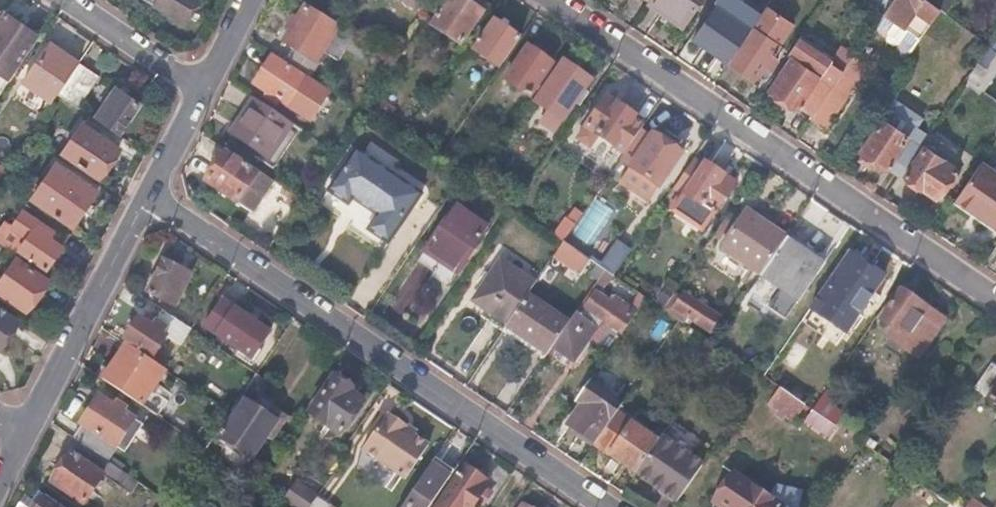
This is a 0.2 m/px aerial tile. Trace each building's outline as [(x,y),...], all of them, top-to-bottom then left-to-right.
[(198,0),(150,0),(184,22),(198,0)] [(415,10),(422,0),(400,0),(415,10)] [(482,14),(463,0),(451,0),(431,26),(460,47),(482,14)] [(646,2),(680,26),(698,0),(647,0),(646,2)] [(750,28),(758,16),(737,0),(733,0),(725,11),(715,4),(692,38),(718,56),(729,42),(734,46),(738,41),(740,31),(745,24),(750,28)] [(901,27),(919,40),(939,10),(925,0),(890,0),(881,12),(901,27)] [(943,13),(952,0),(925,0),(939,10),(943,13)] [(750,28),(727,62),(754,80),(763,66),(769,70),(777,60),(772,54),(792,24),(765,6),(758,16),(750,28)] [(284,61),(308,78),(318,66),(314,62),(321,53),(335,62),(344,51),(361,62),(369,51),(305,7),(283,41),(292,48),(284,61)] [(7,77),(38,35),(7,13),(0,23),(0,72),(7,77)] [(499,68),(519,38),(494,21),(474,52),(499,68)] [(803,103),(815,112),(840,73),(827,64),(832,57),(800,34),(786,55),(792,59),(769,91),(797,110),(803,103)] [(24,81),(53,102),(58,94),(80,62),(50,41),(24,81)] [(552,65),(527,48),(507,79),(530,95),(552,65)] [(303,117),(322,88),(308,78),(284,61),(273,54),(253,83),(303,117)] [(58,94),(79,108),(99,76),(80,62),(58,94)] [(563,62),(539,98),(535,103),(548,112),(543,119),(558,129),(576,102),(581,106),(589,95),(584,91),(591,81),(563,62)] [(815,112),(810,119),(824,129),(857,80),(842,71),(840,73),(815,112)] [(140,103),(116,86),(97,115),(120,131),(140,103)] [(638,134),(628,127),(635,117),(606,97),(585,128),(624,155),(638,134)] [(268,161),(292,124),(254,98),(230,135),(268,161)] [(888,166),(900,174),(927,134),(915,126),(919,119),(895,102),(890,109),(889,109),(860,152),(863,154),(874,162),(886,170),(888,166)] [(119,147),(83,123),(63,151),(100,176),(119,147)] [(648,139),(639,133),(638,134),(624,155),(622,158),(632,165),(630,168),(658,188),(681,155),(652,135),(648,139)] [(366,229),(387,244),(421,194),(355,148),(326,190),(346,204),(350,198),(376,215),(366,229)] [(904,176),(935,198),(954,169),(923,148),(904,176)] [(253,213),(273,181),(259,172),(257,175),(225,154),(207,182),(253,213)] [(874,162),(863,154),(858,160),(870,168),(874,162)] [(705,165),(694,158),(674,187),(685,194),(675,210),(703,230),(735,183),(707,163),(705,165)] [(981,163),(956,200),(995,227),(995,173),(981,163)] [(96,191),(78,177),(54,211),(74,225),(96,191)] [(424,251),(458,273),(489,229),(455,206),(424,251)] [(50,277),(69,250),(52,238),(55,233),(23,209),(0,241),(0,243),(18,256),(50,277)] [(786,239),(787,236),(748,209),(723,248),(762,274),(786,239)] [(823,265),(786,239),(762,274),(760,276),(798,302),(823,265)] [(592,262),(564,243),(554,257),(582,275),(592,262)] [(881,277),(847,253),(823,287),(858,312),(881,277)] [(50,277),(18,256),(0,281),(0,290),(26,310),(50,277)] [(508,324),(529,294),(536,283),(501,260),(474,301),(508,324)] [(174,306),(189,275),(164,262),(148,293),(174,306)] [(604,271),(598,279),(576,312),(580,315),(595,293),(597,289),(599,290),(613,289),(614,290),(620,281),(614,277),(604,271)] [(943,319),(895,287),(876,317),(905,337),(900,345),(917,357),(943,319)] [(569,322),(553,346),(574,360),(591,335),(599,341),(610,325),(622,333),(637,312),(629,307),(613,295),(608,302),(595,293),(580,315),(576,312),(569,322)] [(680,299),(675,295),(663,311),(681,322),(684,325),(688,318),(710,333),(720,318),(685,293),(680,299)] [(547,355),(553,346),(569,322),(529,294),(508,324),(506,327),(547,355)] [(629,307),(637,312),(646,299),(642,297),(638,294),(629,307)] [(201,326),(249,358),(267,332),(219,299),(201,326)] [(0,309),(0,348),(17,322),(0,309)] [(176,344),(188,328),(163,311),(151,327),(138,319),(124,339),(148,355),(163,335),(176,344)] [(716,360),(722,350),(715,345),(708,340),(701,350),(716,360)] [(123,393),(146,409),(153,400),(147,396),(158,380),(144,371),(148,366),(133,356),(136,351),(122,342),(115,351),(119,354),(105,372),(127,387),(123,393)] [(991,364),(973,389),(995,405),(995,367),(991,364)] [(268,381),(255,373),(255,374),(228,413),(223,420),(229,424),(219,438),(248,457),(264,435),(270,440),(281,424),(252,405),(268,381)] [(353,388),(333,375),(308,413),(339,435),(363,401),(351,392),(353,388)] [(805,405),(781,389),(779,392),(765,382),(756,394),(771,403),(769,407),(792,423),(805,405)] [(82,425),(74,437),(83,444),(107,459),(134,421),(122,414),(126,408),(117,402),(113,407),(97,396),(80,423),(82,425)] [(843,417),(820,400),(813,410),(836,427),(843,417)] [(567,425),(595,444),(610,422),(582,404),(567,425)] [(836,427),(813,410),(805,421),(829,437),(836,427)] [(595,444),(636,473),(658,441),(617,412),(610,422),(595,444)] [(401,431),(403,426),(387,415),(384,419),(381,417),(358,451),(401,481),(425,448),(411,438),(401,431)] [(414,434),(403,426),(401,431),(411,438),(414,434)] [(636,473),(677,501),(702,465),(661,437),(658,441),(636,473)] [(132,493),(139,482),(107,459),(83,444),(75,454),(73,453),(53,481),(83,502),(104,475),(132,493)] [(463,465),(439,501),(448,506),(477,506),(480,503),(476,499),(488,482),(463,465)] [(430,474),(425,470),(400,506),(408,506),(430,474)] [(445,483),(430,474),(408,506),(428,506),(445,483)] [(739,478),(719,506),(781,506),(739,478)] [(315,496),(295,481),(282,498),(295,506),(307,506),(315,496)] [(317,493),(315,496),(307,506),(326,506),(329,502),(317,493)] [(40,505),(25,494),(15,506),(38,506),(40,505)] [(45,497),(40,505),(38,506),(59,506),(45,497)] [(964,506),(982,506),(970,498),(964,506)]
